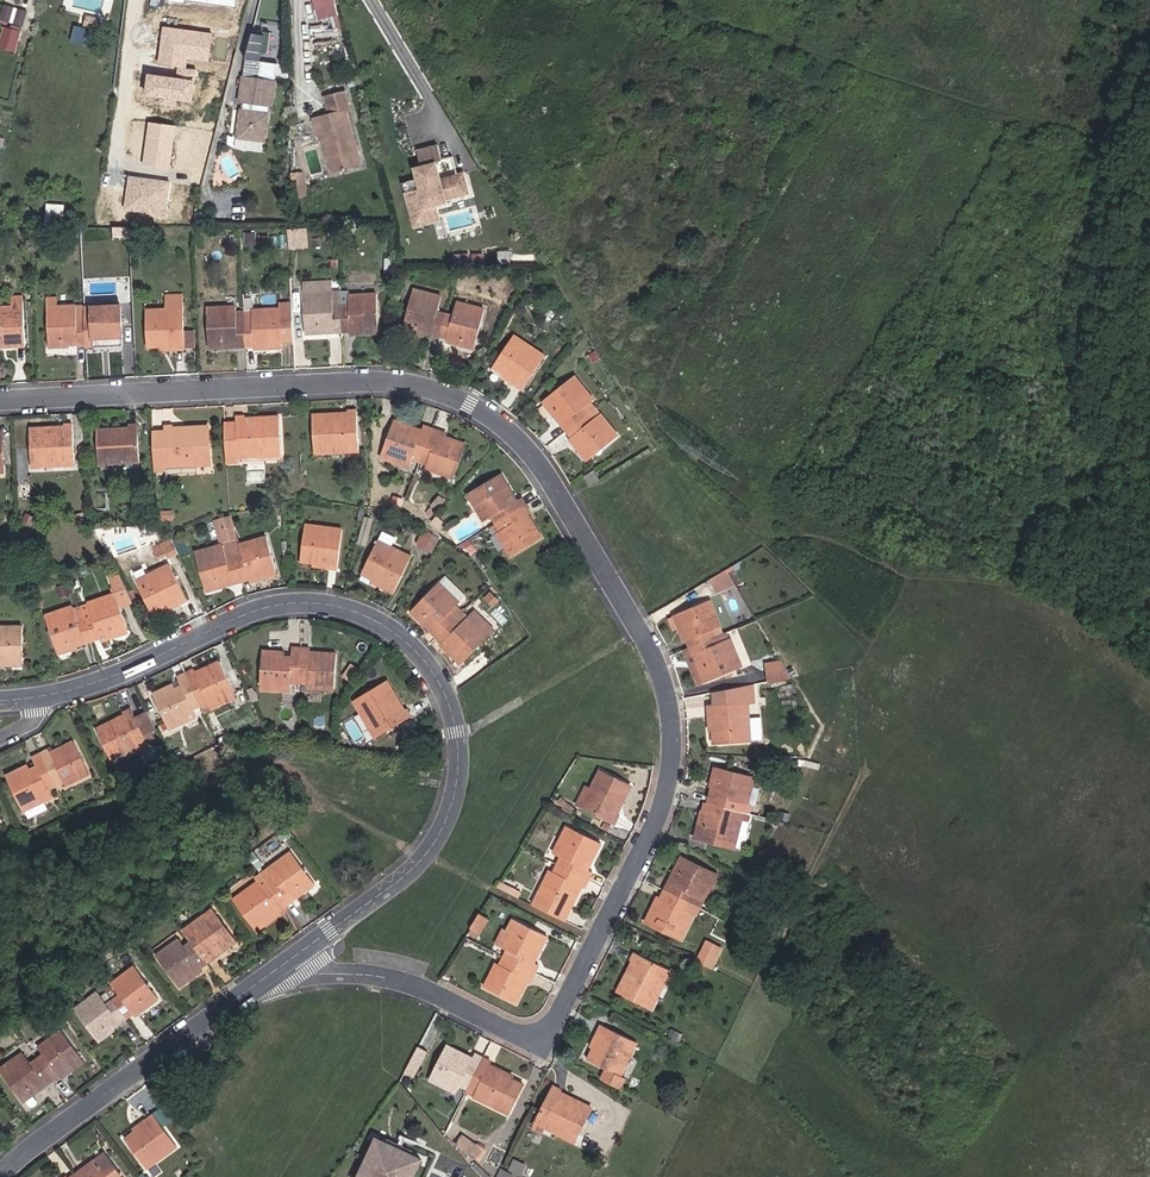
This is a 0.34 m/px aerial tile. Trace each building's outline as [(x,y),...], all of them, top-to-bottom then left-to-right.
[(336,0),(315,0),(317,9),(337,3),(336,0)] [(1,21),(25,27),(29,10),(5,4),(1,21)] [(107,24),(109,12),(97,10),(95,22),(107,24)] [(3,23),(0,36),(0,48),(17,52),(22,27),(3,23)] [(214,33),(163,26),(158,64),(178,67),(177,74),(198,77),(199,70),(186,68),(187,59),(210,62),(214,33)] [(276,60),(245,56),(239,99),(252,101),(251,109),(240,108),(237,133),(262,137),(266,111),(255,110),(257,102),(270,104),(276,60)] [(197,80),(148,74),(145,96),(161,98),(161,103),(176,105),(177,101),(194,103),(197,80)] [(324,92),(329,110),(311,114),(316,133),(321,131),(330,166),(358,159),(344,106),(347,106),(343,87),(324,92)] [(177,125),(149,122),(144,166),(171,169),(177,125)] [(418,184),(404,188),(410,208),(447,197),(446,195),(468,189),(469,188),(462,167),(456,169),(440,173),(435,156),(440,155),(436,140),(415,146),(420,161),(413,163),(416,174),(418,184)] [(440,173),(456,169),(451,152),(440,155),(435,156),(440,173)] [(302,169),(293,169),(294,191),(303,191),(302,169)] [(401,178),(404,188),(418,184),(416,174),(401,178)] [(170,182),(130,176),(125,211),(165,217),(170,182)] [(410,208),(414,222),(440,214),(436,200),(410,208)] [(47,218),(66,219),(66,203),(47,203),(47,218)] [(308,227),(287,228),(288,249),(309,248),(308,227)] [(303,282),(303,291),(334,290),(334,281),(303,282)] [(440,332),(446,310),(440,308),(444,293),(416,285),(406,323),(440,332)] [(342,294),(342,290),(334,290),(303,291),(304,330),(343,329),(342,294)] [(0,303),(0,335),(10,335),(10,343),(28,342),(26,293),(18,293),(18,302),(0,303)] [(343,329),(385,328),(383,294),(342,294),(343,329)] [(188,350),(186,298),(166,298),(166,310),(146,311),(147,344),(168,343),(168,350),(188,350)] [(294,341),(291,300),(278,300),(278,308),(279,342),(294,341)] [(454,312),(446,310),(440,332),(475,340),(485,307),(457,300),(454,312)] [(80,338),(88,338),(87,304),(79,304),(79,301),(49,302),(51,345),(81,345),(80,338)] [(87,304),(88,338),(95,337),(96,346),(127,345),(125,303),(87,304)] [(245,343),(243,309),(233,309),(233,304),(207,305),(209,345),(245,343)] [(278,308),(243,309),(245,343),(279,342),(278,308)] [(343,329),(343,337),(385,335),(385,328),(343,329)] [(440,332),(438,340),(473,349),(475,340),(440,332)] [(543,352),(512,332),(492,368),(504,375),(502,380),(521,391),(543,352)] [(10,343),(10,335),(0,335),(0,343),(10,343)] [(280,351),(279,342),(245,343),(245,352),(280,351)] [(592,403),(595,401),(572,373),(540,401),(562,428),(584,410),(592,403)] [(598,410),(592,403),(584,410),(590,416),(598,410)] [(584,410),(562,428),(587,457),(617,433),(598,410),(590,416),(584,410)] [(314,419),(316,463),(358,461),(356,411),(339,411),(339,417),(314,419)] [(235,418),(235,427),(237,458),(278,456),(276,422),(249,422),(248,417),(235,418)] [(420,461),(433,425),(425,423),(419,438),(411,435),(414,426),(392,418),(378,455),(409,466),(412,458),(420,461)] [(31,426),(33,466),(75,465),(74,419),(62,419),(62,425),(31,426)] [(97,429),(98,472),(142,470),(139,423),(128,423),(128,427),(97,429)] [(442,429),(433,425),(420,461),(427,463),(424,472),(454,483),(468,446),(440,435),(442,429)] [(164,426),(166,473),(209,472),(206,431),(178,432),(177,426),(164,426)] [(235,427),(224,427),(227,466),(237,465),(237,458),(235,427)] [(602,479),(595,468),(584,475),(590,485),(602,479)] [(500,520),(529,503),(524,496),(513,503),(507,494),(513,490),(502,471),(468,490),(485,520),(495,514),(500,520)] [(439,505),(448,495),(445,493),(436,502),(439,505)] [(402,507),(406,498),(397,495),(394,506),(402,507)] [(452,499),(448,495),(439,505),(443,509),(452,499)] [(382,505),(367,503),(364,513),(380,516),(382,505)] [(534,511),(529,503),(500,520),(505,528),(495,534),(511,560),(543,541),(527,515),(534,511)] [(174,507),(161,508),(161,518),(175,518),(174,507)] [(336,566),(342,528),(305,522),(300,556),(312,558),(311,563),(336,566)] [(239,550),(234,551),(241,575),(275,565),(265,530),(237,538),(239,550)] [(436,537),(424,531),(416,546),(429,552),(436,537)] [(169,535),(160,539),(168,557),(177,552),(169,535)] [(241,575),(234,551),(224,554),(221,540),(195,546),(206,586),(241,575)] [(411,555),(376,541),(363,573),(374,577),(372,583),(396,592),(411,555)] [(186,598),(169,563),(134,580),(149,611),(162,605),(164,609),(186,598)] [(734,586),(724,570),(709,580),(719,595),(734,586)] [(114,588),(121,604),(132,599),(119,571),(108,576),(114,588)] [(438,632),(456,615),(451,610),(462,599),(442,578),(412,605),(438,632)] [(92,611),(83,615),(91,635),(101,632),(102,636),(130,624),(121,604),(114,588),(87,599),(92,611)] [(498,602),(489,591),(483,597),(492,607),(498,602)] [(710,631),(720,626),(707,598),(672,616),(678,628),(684,625),(686,630),(678,634),(683,644),(689,642),(692,648),(714,638),(710,631)] [(91,635),(83,615),(76,618),(70,603),(43,614),(60,653),(79,645),(78,641),(91,635)] [(461,621),(456,615),(438,632),(466,661),(492,637),(469,613),(461,621)] [(22,654),(21,616),(0,617),(0,655),(22,654)] [(706,685),(742,668),(728,639),(717,644),(714,638),(692,648),(699,663),(702,661),(704,665),(698,668),(706,685)] [(285,679),(297,680),(296,642),(286,642),(286,649),(256,648),(256,689),(285,689),(285,679)] [(296,642),(297,680),(307,680),(307,685),(333,685),(332,649),(307,649),(307,642),(296,642)] [(766,681),(787,679),(786,659),(765,661),(766,681)] [(185,671),(200,702),(209,698),(213,706),(238,693),(220,660),(196,671),(194,666),(185,671)] [(192,706),(200,702),(185,671),(176,675),(179,680),(153,692),(170,726),(195,714),(192,706)] [(390,674),(356,693),(375,732),(415,710),(411,702),(406,705),(390,674)] [(752,684),(714,692),(715,702),(747,700),(753,699),(752,684)] [(148,723),(154,721),(143,699),(129,706),(126,699),(114,705),(116,708),(91,721),(106,750),(126,740),(124,735),(148,723)] [(716,740),(751,738),(747,700),(715,702),(707,702),(708,723),(716,722),(716,740)] [(124,735),(126,740),(151,729),(148,723),(124,735)] [(35,747),(51,778),(60,774),(62,778),(86,765),(70,735),(46,747),(44,743),(35,747)] [(44,781),(51,778),(35,747),(27,751),(31,757),(2,771),(21,807),(29,803),(35,814),(56,804),(49,792),(44,781)] [(431,774),(433,761),(419,758),(417,771),(431,774)] [(731,800),(747,805),(754,775),(712,764),(708,779),(716,780),(715,788),(710,788),(706,803),(728,808),(731,800)] [(620,801),(624,802),(632,784),(600,769),(591,788),(596,790),(587,809),(616,822),(620,813),(615,810),(620,801)] [(692,838),(735,849),(743,817),(726,813),(728,808),(706,803),(701,822),(696,821),(692,838)] [(586,858),(595,862),(604,840),(565,824),(560,836),(565,838),(558,853),(564,856),(560,864),(590,878),(594,869),(583,864),(586,858)] [(565,838),(560,836),(553,851),(558,853),(565,838)] [(266,874),(259,879),(273,897),(290,885),(294,891),(309,881),(283,844),(258,862),(266,874)] [(667,891),(701,908),(718,875),(683,858),(675,872),(681,875),(679,880),(673,878),(667,891)] [(550,888),(560,864),(554,860),(544,885),(550,888)] [(586,886),(590,878),(560,864),(550,888),(544,885),(534,905),(567,920),(581,891),(575,888),(578,883),(586,886)] [(273,897),(259,879),(254,883),(248,875),(227,891),(246,917),(267,901),(270,904),(276,900),(273,897)] [(518,897),(521,892),(500,881),(496,887),(518,897)] [(273,897),(278,903),(294,891),(290,885),(273,897)] [(694,915),(697,916),(701,908),(667,891),(664,898),(658,896),(654,906),(659,908),(652,925),(682,939),(694,915)] [(250,923),(278,903),(276,900),(270,904),(267,901),(246,917),(250,923)] [(190,929),(182,935),(195,954),(212,942),(216,948),(230,938),(205,902),(183,919),(190,929)] [(468,931),(479,937),(489,919),(478,913),(468,931)] [(532,952),(541,956),(550,934),(514,918),(507,931),(512,934),(505,949),(511,952),(508,958),(539,973),(543,966),(529,959),(532,952)] [(195,954),(182,935),(175,939),(170,932),(147,947),(167,974),(195,954)] [(713,969),(724,947),(706,938),(695,960),(713,969)] [(195,954),(199,959),(216,948),(212,942),(195,954)] [(171,980),(199,959),(195,954),(167,974),(171,980)] [(660,999),(655,997),(667,969),(635,954),(630,963),(638,967),(634,976),(628,974),(619,995),(654,1011),(660,999)] [(520,1001),(528,986),(523,984),(526,977),(535,981),(539,973),(508,958),(500,976),(492,973),(486,986),(520,1001)] [(115,984),(104,991),(118,1011),(149,988),(130,960),(108,975),(115,984)] [(118,1011),(104,991),(98,996),(89,982),(67,999),(94,1035),(108,1024),(105,1020),(118,1011)] [(118,1011),(121,1015),(152,992),(149,988),(118,1011)] [(108,1024),(121,1015),(118,1011),(105,1020),(108,1024)] [(33,1042),(25,1047),(41,1069),(63,1053),(67,1058),(75,1051),(50,1018),(28,1034),(33,1042)] [(593,1059),(623,1073),(638,1041),(600,1024),(593,1041),(600,1044),(593,1059)] [(25,1047),(20,1051),(11,1039),(0,1046),(0,1071),(18,1094),(31,1084),(27,1079),(41,1069),(25,1047)] [(407,1070),(417,1075),(427,1051),(418,1046),(407,1070)] [(484,1058),(475,1054),(469,1067),(464,1065),(467,1059),(445,1049),(430,1085),(441,1091),(443,1087),(456,1094),(460,1086),(468,1090),(484,1058)] [(41,1069),(45,1074),(67,1058),(63,1053),(41,1069)] [(490,1108),(502,1113),(517,1081),(497,1072),(495,1078),(489,1075),(494,1063),(484,1058),(468,1090),(493,1101),(490,1108)] [(31,1084),(45,1074),(41,1069),(27,1079),(31,1084)] [(559,1140),(575,1147),(592,1110),(569,1099),(566,1105),(558,1100),(562,1092),(553,1087),(537,1122),(562,1134),(559,1140)] [(141,1162),(170,1141),(146,1108),(130,1121),(132,1124),(120,1133),(141,1162)] [(160,1109),(154,1112),(162,1125),(168,1122),(160,1109)] [(375,1138),(358,1176),(412,1176),(421,1158),(375,1138)] [(76,1176),(121,1176),(100,1148),(81,1162),(83,1165),(73,1173),(76,1176)]
